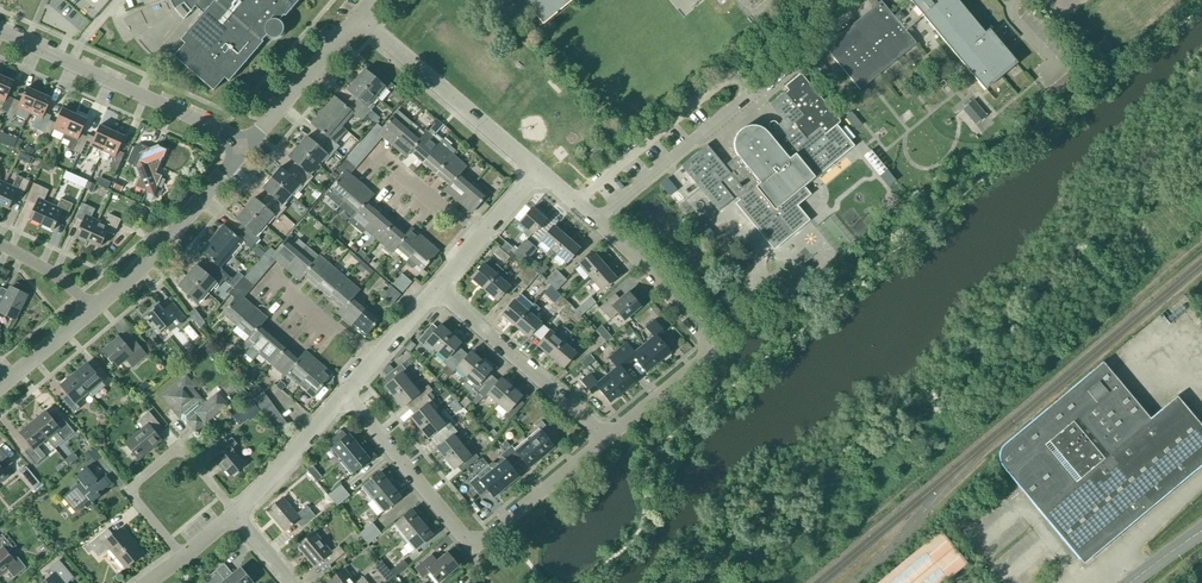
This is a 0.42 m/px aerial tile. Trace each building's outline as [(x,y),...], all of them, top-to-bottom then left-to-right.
[(171,3),(173,6),(175,10),(184,3),(191,11),(197,8),(203,13),(181,40),(185,44),(174,56),(214,91),(224,78),(228,81),(263,42),(262,41),(267,35),(269,37),(270,38),(272,38),(274,38),(277,38),(279,37),(280,36),(281,34),(282,33),(283,30),(283,28),(282,25),(282,24),(280,22),(279,21),(284,15),(285,16),(299,0),(170,0),(171,3)] [(529,6),(528,7),(542,25),(571,1),(570,0),(524,0),(529,6)] [(957,0),(910,0),(912,3),(895,17),(881,1),(825,47),(860,90),(916,44),(906,31),(924,17),(984,90),(1017,63),(989,29),(984,33),(957,0)] [(122,37),(149,27),(142,7),(115,16),(122,37)] [(1106,53),(1111,48),(1103,39),(1097,44),(1106,53)] [(821,80),(830,72),(820,60),(811,68),(821,80)] [(356,80),(375,97),(384,87),(388,90),(393,85),(380,73),(375,79),(365,70),(356,80)] [(800,74),(784,87),(785,87),(788,90),(785,93),(784,92),(770,104),(783,120),(777,124),(776,123),(770,129),(771,130),(767,133),(763,130),(759,128),(754,126),(749,127),(745,128),(740,131),(737,134),(735,139),(734,143),(734,148),(735,153),(738,157),(739,159),(727,170),(706,145),(681,166),(681,167),(682,166),(718,210),(718,211),(719,212),(733,199),(737,196),(739,200),(735,203),(766,241),(773,235),(781,244),(805,225),(810,221),(797,206),(802,202),(811,195),(805,187),(854,146),(837,125),(840,123),(800,75),(800,74)] [(14,99),(7,96),(14,82),(2,76),(0,80),(0,100),(4,102),(1,110),(7,113),(14,99)] [(370,103),(375,97),(356,80),(347,90),(357,99),(353,104),(366,116),(374,106),(370,103)] [(30,113),(39,93),(26,87),(20,102),(14,99),(7,113),(6,116),(13,119),(18,108),(30,113)] [(43,133),(49,120),(51,116),(45,113),(51,98),(39,93),(30,113),(35,116),(31,127),(43,133)] [(366,116),(353,104),(349,109),(335,97),(323,110),(342,126),(353,114),(362,121),(366,116)] [(971,100),(968,97),(960,104),(963,108),(962,109),(976,125),(986,117),(972,99),(971,100)] [(65,135),(74,114),(62,109),(56,123),(49,120),(43,133),(41,137),(48,140),(53,129),(64,134),(65,135)] [(331,139),(342,126),(323,110),(312,124),(326,136),(321,141),(335,152),(340,147),(331,139)] [(853,110),(848,113),(855,127),(861,124),(853,110)] [(79,154),(87,137),(80,134),(87,120),(74,114),(65,135),(64,134),(63,138),(69,141),(66,148),(79,154)] [(393,145),(409,127),(394,115),(382,129),(377,124),(368,135),(377,143),(383,137),(393,145)] [(103,151),(112,131),(100,125),(93,140),(87,137),(79,154),(86,157),(91,146),(102,151),(100,158),(103,151)] [(422,138),(421,138),(409,127),(393,145),(406,157),(411,151),(410,151),(422,138)] [(103,151),(100,158),(105,160),(108,159),(113,161),(110,168),(117,171),(124,154),(118,151),(124,136),(112,131),(103,151)] [(410,151),(411,151),(406,157),(419,168),(423,162),(439,144),(426,132),(421,138),(422,138),(410,151)] [(372,149),(377,143),(368,135),(362,141),(372,149)] [(335,152),(321,141),(317,146),(307,137),(298,147),(317,164),(322,159),(326,163),(330,157),(330,158),(335,152)] [(453,155),(456,151),(443,139),(439,144),(423,162),(437,174),(453,155)] [(366,156),(372,149),(362,141),(357,147),(366,156)] [(26,145),(23,151),(32,154),(34,149),(28,146),(26,145)] [(592,160),(602,151),(598,146),(587,154),(592,160)] [(162,176),(156,173),(162,157),(163,157),(166,150),(159,147),(142,154),(139,161),(137,166),(140,175),(140,174),(134,187),(154,195),(162,176)] [(309,174),(317,164),(298,147),(289,157),(299,166),(295,171),(308,183),(313,177),(309,174)] [(361,162),(366,156),(357,147),(351,154),(361,162)] [(890,187),(898,180),(872,149),(864,155),(890,187)] [(355,168),(361,162),(351,154),(346,160),(355,168)] [(466,167),(453,155),(437,174),(449,185),(450,185),(461,172),(466,167)] [(336,171),(342,176),(325,195),(339,207),(344,202),(360,183),(350,175),(355,168),(346,160),(336,171)] [(43,161),(40,168),(46,170),(49,164),(43,161)] [(308,183),(295,171),(291,176),(280,167),(271,178),(291,195),(296,189),(300,192),(303,188),(304,188),(308,183)] [(66,171),(63,178),(68,181),(71,182),(74,175),(66,171)] [(474,183),(461,172),(450,185),(449,185),(445,190),(458,202),(474,183)] [(0,195),(0,205),(8,209),(15,195),(21,198),(29,181),(23,178),(18,189),(6,183),(0,195)] [(283,204),(291,195),(271,178),(263,188),(273,197),(269,202),(282,214),(287,208),(283,204)] [(111,182),(105,179),(102,186),(108,189),(111,182)] [(124,182),(117,179),(113,188),(120,192),(124,182)] [(671,194),(677,189),(668,179),(662,184),(671,194)] [(96,185),(89,181),(86,188),(93,192),(96,185)] [(368,200),(369,200),(373,195),(360,183),(344,202),(339,207),(352,218),(357,213),(368,200)] [(474,183),(458,202),(471,213),(487,194),(474,183)] [(41,224),(50,204),(44,201),(49,190),(37,185),(29,201),(35,204),(29,219),(41,224)] [(50,204),(41,224),(53,230),(60,216),(66,219),(73,204),(61,198),(57,207),(50,204)] [(282,214),(269,202),(264,207),(254,198),(245,208),(265,225),(273,215),(277,219),(282,214)] [(802,203),(802,202),(797,206),(810,221),(805,225),(808,229),(821,218),(818,214),(820,212),(809,198),(802,203)] [(381,211),(369,200),(368,200),(357,213),(352,218),(365,230),(381,211)] [(88,241),(98,221),(91,218),(95,209),(83,203),(76,218),(82,221),(76,235),(88,241)] [(256,235),(265,225),(245,208),(236,218),(247,227),(242,233),(255,244),(260,238),(256,235)] [(317,212),(312,208),(308,213),(313,217),(317,212)] [(533,234),(546,219),(532,208),(520,223),(527,229),(523,234),(528,238),(532,233),(533,234)] [(379,241),(394,222),(381,211),(365,230),(379,241)] [(98,221),(88,241),(100,247),(107,232),(114,235),(121,219),(109,214),(105,224),(98,221)] [(408,234),(407,233),(394,222),(379,241),(384,246),(382,249),(389,255),(392,252),(397,247),(396,247),(408,234)] [(255,244),(242,233),(238,238),(224,225),(212,239),(231,255),(242,242),(251,250),(255,244)] [(550,257),(566,237),(554,226),(541,241),(550,249),(546,254),(550,257)] [(409,258),(425,239),(412,228),(407,233),(408,234),(396,247),(397,247),(409,258)] [(566,237),(550,257),(553,259),(557,255),(566,263),(579,248),(566,237)] [(220,268),(231,255),(212,239),(201,252),(215,264),(211,269),(224,281),(229,275),(220,268)] [(302,250),(288,239),(276,253),(270,248),(261,259),(271,267),(276,260),(286,269),(302,250)] [(409,258),(406,262),(413,268),(416,264),(423,269),(439,251),(425,239),(409,258)] [(519,258),(531,244),(525,239),(513,253),(519,258)] [(508,254),(513,248),(506,242),(501,248),(508,254)] [(531,244),(519,258),(525,263),(537,249),(531,244)] [(315,262),(319,257),(306,245),(302,250),(286,269),(299,280),(304,275),(315,262)] [(505,263),(510,257),(498,247),(493,253),(505,263)] [(361,250),(357,253),(363,258),(366,255),(361,250)] [(589,278),(604,265),(593,252),(578,265),(589,278)] [(317,286),(333,268),(320,256),(319,257),(315,262),(304,275),(317,286)] [(265,273),(271,267),(261,259),(256,265),(265,273)] [(376,270),(383,262),(379,259),(375,263),(372,261),(369,264),(376,270)] [(363,273),(368,267),(362,261),(356,267),(363,273)] [(497,275),(502,269),(496,264),(491,270),(484,264),(471,279),(484,290),(497,275)] [(523,281),(532,269),(527,264),(517,276),(522,281),(523,281)] [(224,281),(211,269),(206,274),(196,265),(187,276),(207,293),(212,287),(215,290),(219,286),(224,281)] [(260,279),(265,273),(256,265),(250,271),(260,279)] [(604,265),(589,278),(600,290),(615,277),(604,265)] [(330,297),(346,279),(333,268),(317,286),(330,297)] [(497,275),(484,290),(497,301),(509,286),(502,280),(507,274),(502,269),(497,275)] [(523,281),(522,281),(518,285),(524,290),(538,274),(532,269),(523,281)] [(551,285),(561,275),(556,270),(545,280),(551,285)] [(254,286),(260,279),(250,271),(245,278),(254,286)] [(402,274),(397,279),(407,287),(412,282),(402,274)] [(561,275),(551,285),(556,291),(567,280),(561,275)] [(198,303),(207,293),(187,276),(178,286),(198,303)] [(249,292),(254,286),(245,278),(240,284),(249,292)] [(354,296),(355,296),(359,290),(346,279),(330,297),(343,308),(343,309),(354,296)] [(402,293),(407,287),(397,279),(392,284),(402,293)] [(243,298),(249,292),(240,284),(230,295),(236,300),(223,313),(237,325),(253,307),(243,298)] [(391,286),(386,291),(396,300),(401,295),(391,286)] [(555,291),(549,287),(544,293),(549,298),(555,291)] [(1,288),(0,290),(0,312),(15,319),(26,296),(10,288),(9,291),(1,288)] [(391,305),(396,300),(386,291),(381,297),(391,305)] [(640,306),(628,292),(615,304),(610,298),(599,308),(610,320),(618,313),(624,320),(640,306)] [(367,307),(355,296),(354,296),(343,309),(343,308),(338,314),(351,325),(367,307)] [(557,313),(567,301),(561,296),(551,308),(557,313)] [(581,316),(596,303),(591,297),(576,310),(581,316)] [(515,326),(528,311),(515,300),(502,315),(515,326)] [(567,301),(557,313),(562,318),(572,307),(567,301)] [(186,319),(172,303),(163,311),(158,305),(150,311),(151,312),(144,318),(152,328),(154,326),(159,333),(172,323),(176,327),(186,319)] [(528,311),(515,326),(527,337),(540,322),(533,317),(540,309),(534,304),(528,311)] [(262,323),(262,324),(267,318),(253,307),(237,325),(250,337),(251,337),(262,323)] [(367,307),(351,325),(365,337),(381,318),(367,307)] [(200,328),(205,323),(195,309),(189,313),(200,328)] [(581,316),(576,310),(570,315),(569,316),(577,324),(583,318),(581,316)] [(644,344),(659,363),(671,353),(659,338),(665,332),(655,320),(645,327),(653,336),(644,344)] [(275,335),(262,324),(262,323),(251,337),(250,337),(240,348),(245,353),(245,354),(253,361),(259,353),(275,335)] [(436,351),(451,334),(440,325),(437,329),(432,324),(418,341),(423,346),(426,342),(436,351)] [(550,357),(568,336),(570,333),(564,327),(556,336),(550,331),(537,346),(550,357)] [(600,336),(605,342),(610,338),(605,332),(600,336)] [(448,367),(463,351),(457,347),(461,343),(451,334),(436,351),(446,359),(443,363),(448,367)] [(272,365),(288,346),(275,335),(259,353),(272,365)] [(568,336),(550,357),(563,368),(576,353),(568,347),(573,341),(568,336)] [(594,352),(605,342),(600,336),(588,346),(594,352)] [(128,349),(119,337),(103,350),(117,367),(126,359),(133,367),(146,355),(135,343),(128,349)] [(410,341),(405,347),(410,351),(415,345),(410,341)] [(659,363),(644,344),(634,352),(627,343),(618,350),(628,363),(634,358),(647,372),(659,363)] [(301,357),(288,346),(272,365),(285,376),(290,371),(290,370),(301,357)] [(622,368),(628,363),(618,350),(609,358),(616,367),(607,375),(622,393),(634,383),(622,368)] [(467,377),(481,360),(471,351),(468,355),(463,351),(448,367),(454,372),(457,369),(467,377)] [(303,382),(319,363),(305,352),(301,357),(290,370),(290,371),(303,382)] [(479,394),(493,377),(488,373),(491,369),(481,360),(467,377),(476,386),(473,389),(479,394)] [(1102,362),(1003,445),(1002,446),(1001,447),(1001,448),(1000,450),(999,451),(999,452),(999,453),(998,454),(998,455),(998,457),(998,458),(998,459),(999,460),(999,462),(999,463),(1000,464),(1001,466),(1002,467),(1083,564),(1124,531),(1201,465),(1201,426),(1177,396),(1149,419),(1102,362)] [(319,363),(303,382),(316,393),(332,375),(319,363)] [(74,375),(88,392),(95,386),(99,391),(111,381),(100,368),(94,373),(87,364),(74,375)] [(393,397),(410,383),(402,373),(406,370),(401,364),(384,378),(389,383),(385,387),(393,397)] [(622,393),(607,375),(598,382),(590,373),(581,381),(591,393),(598,388),(610,403),(622,393)] [(81,398),(88,392),(74,375),(61,386),(68,394),(62,399),(73,412),(85,403),(81,398)] [(497,404),(512,387),(502,378),(498,382),(493,377),(479,394),(484,399),(487,395),(497,404)] [(198,404),(201,401),(184,380),(163,397),(184,423),(186,421),(195,431),(204,424),(206,426),(229,406),(218,392),(200,406),(198,404)] [(410,383),(393,397),(402,408),(410,401),(414,406),(427,395),(432,391),(427,386),(422,390),(414,380),(410,383)] [(262,390),(256,384),(248,393),(255,399),(262,390)] [(512,387),(497,404),(507,412),(504,416),(509,420),(524,404),(519,399),(522,396),(512,387)] [(257,406),(268,398),(264,392),(253,400),(257,406)] [(414,415),(410,418),(419,428),(436,414),(428,404),(432,401),(427,395),(414,406),(418,411),(414,415)] [(261,411),(272,403),(268,398),(257,406),(261,411)] [(249,422),(261,413),(251,399),(231,413),(239,425),(248,419),(249,422)] [(265,417),(276,409),(272,403),(261,411),(265,417)] [(269,422),(280,414),(276,409),(265,417),(269,422)] [(32,422),(47,439),(54,448),(64,441),(74,433),(63,420),(57,426),(45,411),(32,422)] [(138,459),(161,440),(154,431),(161,426),(149,412),(138,421),(144,428),(125,443),(138,459)] [(273,428),(284,420),(280,414),(269,422),(273,428)] [(436,440),(453,427),(448,421),(444,424),(436,414),(419,428),(428,439),(432,435),(436,440)] [(284,420),(273,428),(279,436),(288,425),(284,420)] [(528,441),(542,458),(555,448),(547,438),(552,434),(542,421),(536,426),(540,431),(528,441)] [(38,447),(47,439),(32,422),(19,433),(31,447),(25,452),(35,465),(45,456),(38,447)] [(445,459),(462,445),(454,435),(457,432),(453,427),(436,440),(440,446),(436,449),(445,459)] [(492,429),(489,433),(494,438),(497,434),(492,429)] [(338,465),(359,447),(349,434),(347,436),(342,430),(329,441),(334,446),(332,448),(342,461),(337,465),(338,465)] [(245,465),(233,450),(239,445),(232,435),(222,443),(226,449),(213,460),(218,466),(221,464),(231,476),(245,465)] [(529,468),(542,458),(528,441),(516,451),(509,442),(504,446),(507,449),(506,451),(517,463),(522,459),(529,468)] [(462,445),(445,459),(453,470),(457,466),(462,472),(479,458),(474,452),(470,455),(462,445)] [(359,447),(338,465),(342,470),(346,466),(352,473),(370,459),(359,447)] [(95,462),(101,457),(93,448),(82,457),(86,461),(91,457),(95,462)] [(8,476),(3,470),(12,462),(0,449),(0,482),(8,476)] [(512,468),(517,463),(506,451),(500,455),(505,460),(492,470),(506,487),(519,477),(512,468)] [(73,471),(83,462),(79,458),(69,467),(73,471)] [(317,482),(322,478),(312,465),(306,469),(317,482)] [(494,498),(506,487),(492,470),(489,465),(468,482),(480,497),(488,491),(494,498)] [(99,482),(87,467),(75,476),(80,482),(63,497),(75,512),(89,500),(92,503),(101,496),(99,494),(112,483),(106,476),(99,482)] [(38,478),(33,471),(27,476),(32,482),(38,478)] [(373,499),(391,485),(380,472),(363,486),(369,494),(364,497),(369,503),(373,499)] [(332,501),(345,490),(341,485),(328,496),(332,501)] [(391,485),(373,499),(383,511),(401,497),(391,485)] [(345,490),(332,501),(337,506),(350,496),(345,490)] [(296,515),(282,498),(268,510),(285,531),(296,522),(301,527),(323,509),(316,501),(308,508),(307,506),(296,515)] [(479,510),(473,503),(469,506),(476,513),(479,510)] [(401,540),(422,522),(412,510),(394,524),(401,532),(397,535),(401,540)] [(422,522),(401,540),(405,545),(409,542),(415,549),(433,535),(422,522)] [(364,539),(377,528),(372,523),(360,533),(364,539)] [(377,528),(364,539),(368,544),(381,533),(377,528)] [(114,536),(108,529),(88,545),(98,557),(107,549),(123,568),(142,553),(122,529),(114,536)] [(967,563),(940,531),(878,582),(943,582),(967,563)] [(331,552),(314,532),(297,546),(314,566),(323,559),(329,566),(345,553),(338,546),(331,552)] [(6,554),(14,548),(4,536),(0,539),(0,576),(7,570),(14,578),(26,568),(17,557),(11,560),(6,554)] [(447,552),(437,560),(431,554),(414,568),(422,577),(429,572),(438,582),(439,582),(459,566),(447,552)] [(74,578),(59,560),(46,571),(52,578),(46,582),(68,582),(74,578)] [(395,576),(408,566),(404,560),(391,571),(395,576)] [(375,567),(387,582),(394,576),(382,562),(375,567)] [(224,564),(204,580),(206,582),(252,582),(240,568),(233,574),(224,564)] [(343,569),(328,582),(355,582),(343,569)]
